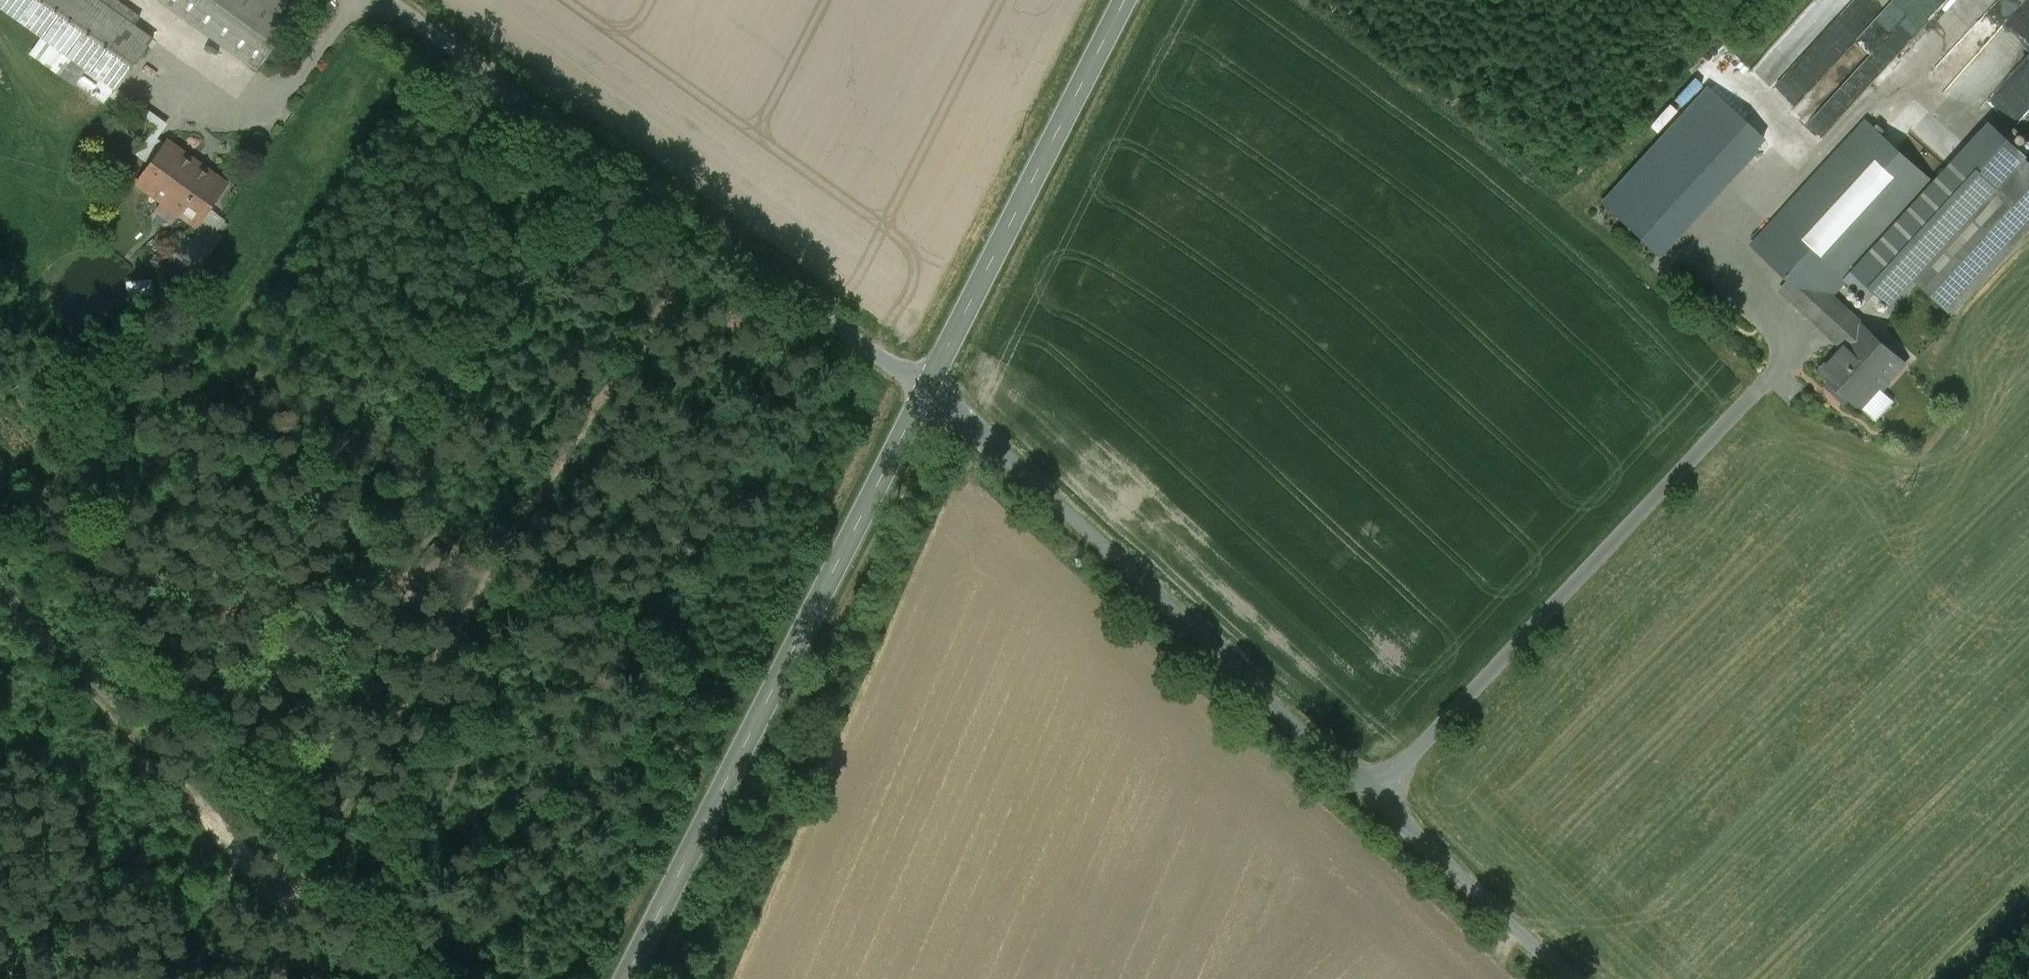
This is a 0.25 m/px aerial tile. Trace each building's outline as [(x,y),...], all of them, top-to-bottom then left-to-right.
[(116,0),(7,0),(121,80),(157,29),(116,0)] [(270,58),(309,0),(185,0),(270,58)] [(1889,4),(1888,0),(1820,0),(1801,22),(1812,31),(1810,40),(1811,42),(1804,50),(1800,49),(1799,56),(1794,61),(1796,66),(1826,31),(1826,33),(1835,21),(1854,17),(1861,24),(1864,14),(1877,18),(1889,4)] [(1779,84),(1814,119),(1864,68),(1876,80),(1934,21),(1918,5),(1885,39),(1871,25),(1832,65),(1814,48),(1779,84)] [(1675,231),(1754,146),(1697,94),(1619,178),(1675,231)] [(1870,111),(1757,237),(1806,281),(1796,292),(1844,335),(1817,367),(1864,408),(1911,354),(1840,287),(1859,265),(1894,297),(1918,270),(1956,309),(2028,230),(2028,203),(1964,145),(1939,172),(1870,111)] [(236,178),(175,135),(144,179),(206,222),(236,178)] [(178,220),(183,213),(167,200),(161,207),(178,220)]
